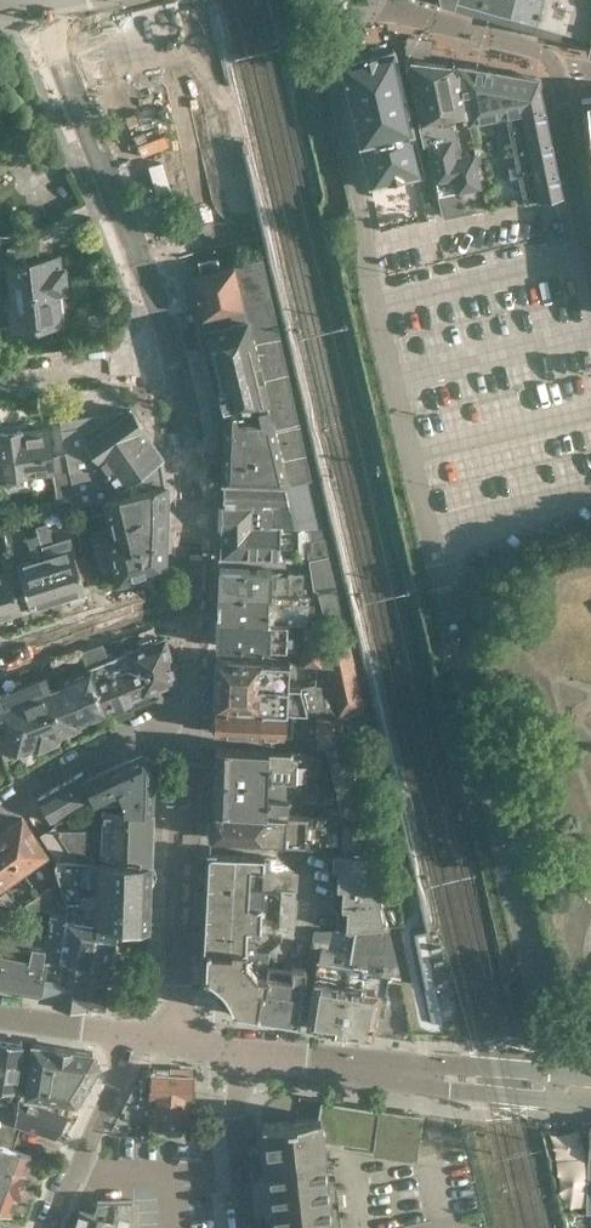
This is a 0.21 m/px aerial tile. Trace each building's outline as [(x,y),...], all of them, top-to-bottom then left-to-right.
[(479,3),(507,12),(510,0),(480,0),(479,3)] [(507,12),(534,19),(539,0),(510,0),(507,12)] [(534,19),(561,27),(569,0),(539,0),(534,19)] [(561,27),(588,35),(590,26),(590,0),(569,0),(561,27)] [(371,185),(422,173),(393,47),(341,58),(371,185)] [(453,140),(452,135),(458,134),(454,113),(467,111),(457,62),(405,57),(420,121),(427,145),(433,173),(434,172),(435,178),(437,178),(439,189),(456,186),(456,188),(450,190),(455,211),(469,209),(486,207),(474,150),(462,153),(459,139),(453,140)] [(474,150),(486,207),(489,207),(489,204),(523,198),(497,70),(457,62),(467,111),(474,150)] [(540,76),(497,70),(523,198),(536,195),(539,196),(562,191),(539,83),(539,79),(540,76)] [(582,95),(590,172),(590,94),(582,95)] [(13,294),(57,289),(66,288),(63,267),(60,267),(58,255),(36,258),(34,242),(7,246),(13,294)] [(245,305),(204,315),(221,387),(219,389),(223,407),(226,406),(220,555),(280,557),(301,558),(300,531),(308,531),(309,526),(323,527),(324,527),(313,476),(311,476),(263,257),(234,264),(245,305)] [(201,303),(204,315),(245,305),(234,264),(194,273),(197,287),(196,287),(200,303),(201,303)] [(57,289),(13,294),(6,294),(8,309),(11,308),(13,328),(61,322),(57,289)] [(68,460),(53,463),(53,472),(56,495),(53,496),(57,510),(75,506),(92,502),(161,485),(163,484),(159,458),(162,456),(143,429),(144,428),(131,409),(61,419),(68,460)] [(0,432),(0,436),(3,462),(0,463),(0,476),(5,475),(5,478),(8,477),(9,487),(27,485),(26,475),(53,472),(53,463),(50,434),(48,434),(47,427),(26,429),(27,436),(22,437),(21,430),(0,432)] [(161,485),(92,502),(95,513),(109,510),(117,540),(96,545),(102,566),(116,563),(120,580),(160,569),(164,561),(159,540),(161,539),(165,533),(161,513),(162,512),(166,506),(161,485)] [(319,591),(338,587),(329,554),(330,554),(323,527),(311,530),(314,538),(308,540),(309,558),(314,590),(319,591)] [(39,535),(59,599),(70,595),(72,603),(86,599),(84,591),(86,591),(73,549),(56,554),(49,532),(39,535)] [(47,603),(59,599),(39,535),(28,538),(33,553),(32,553),(34,560),(18,565),(19,569),(14,570),(22,611),(34,607),(36,614),(49,610),(47,603)] [(22,611),(14,570),(11,555),(3,557),(0,557),(0,617),(22,611)] [(289,576),(272,576),(273,569),(220,566),(219,591),(288,594),(303,594),(304,573),(289,572),(289,576)] [(338,588),(320,593),(326,616),(344,610),(338,588)] [(218,619),(292,622),(303,623),(310,623),(310,612),(315,612),(315,601),(310,601),(310,595),(303,594),(288,594),(219,591),(218,619)] [(327,664),(339,713),(365,708),(348,636),(349,636),(344,610),(326,616),(328,623),(326,624),(310,623),(303,623),(302,662),(318,664),(327,664)] [(292,642),(292,632),(292,622),(218,619),(217,644),(286,647),(287,642),(292,642)] [(159,640),(156,634),(140,640),(142,646),(110,658),(104,643),(83,651),(89,667),(90,667),(106,711),(107,711),(106,709),(179,680),(168,636),(159,640)] [(302,687),(288,686),(290,662),(217,659),(214,707),(296,711),(308,711),(318,712),(339,713),(327,664),(318,664),(317,681),(302,687)] [(65,679),(63,684),(73,708),(60,713),(67,732),(79,727),(78,723),(106,711),(90,667),(90,666),(89,667),(90,670),(65,679)] [(50,689),(46,677),(0,695),(0,709),(8,729),(58,708),(50,689)] [(8,729),(0,732),(0,740),(5,759),(18,754),(17,751),(36,744),(37,745),(57,737),(56,736),(67,732),(60,713),(73,708),(63,684),(50,689),(58,708),(8,729)] [(296,711),(214,707),(213,731),(294,735),(296,711)] [(365,708),(339,713),(346,745),(372,740),(365,708)] [(316,746),(327,746),(347,747),(346,745),(339,713),(318,712),(316,746)] [(287,782),(297,782),(298,758),(290,757),(290,751),(213,746),(212,777),(287,781),(287,782)] [(354,779),(347,747),(327,746),(336,783),(354,779)] [(124,798),(114,798),(113,809),(154,811),(156,759),(144,751),(129,758),(134,771),(133,795),(126,799),(124,798)] [(126,799),(133,795),(134,771),(129,758),(85,778),(95,799),(96,801),(99,808),(105,809),(113,809),(114,798),(124,798),(126,799)] [(96,801),(95,799),(85,778),(85,770),(40,798),(54,820),(79,805),(82,809),(96,801)] [(212,777),(211,810),(288,814),(289,799),(286,798),(287,782),(287,781),(212,777)] [(354,779),(336,783),(341,806),(343,816),(363,818),(354,779)] [(343,816),(341,806),(326,809),(328,815),(343,816)] [(152,863),(154,811),(113,809),(105,809),(104,827),(58,829),(55,824),(41,833),(57,859),(56,861),(103,861),(152,863)] [(310,815),(288,814),(211,810),(210,838),(308,843),(310,815)] [(370,852),(363,818),(343,816),(328,815),(310,814),(310,815),(308,843),(308,848),(324,849),(322,849),(321,869),(327,869),(326,889),(331,890),(330,909),(336,909),(335,932),(346,931),(355,930),(388,927),(370,852)] [(0,832),(0,835),(23,871),(47,854),(22,817),(0,832)] [(23,871),(0,835),(0,887),(23,871)] [(209,852),(207,884),(263,887),(265,855),(209,852)] [(152,863),(103,861),(56,861),(55,865),(60,882),(67,902),(66,913),(66,919),(96,923),(97,903),(98,881),(116,883),(116,886),(151,887),(152,863)] [(271,887),(297,888),(298,888),(299,871),(272,869),(271,887)] [(116,906),(150,907),(151,887),(116,886),(116,883),(98,881),(97,903),(116,904),(116,906)] [(51,910),(66,913),(67,902),(60,882),(54,883),(37,896),(46,910),(51,910)] [(271,887),(263,887),(207,884),(206,915),(296,919),(297,888),(271,887)] [(16,904),(6,891),(0,895),(0,902),(16,904)] [(22,906),(46,910),(37,896),(22,906)] [(149,931),(150,907),(116,906),(116,904),(97,903),(96,923),(118,926),(149,931)] [(114,947),(118,926),(96,923),(66,919),(66,913),(51,910),(48,931),(46,943),(46,947),(44,959),(59,961),(59,959),(107,966),(110,946),(114,947)] [(295,928),(296,919),(206,915),(204,952),(206,952),(233,954),(233,949),(246,950),(266,950),(267,950),(283,938),(283,931),(276,931),(277,927),(295,928)] [(388,978),(402,980),(392,939),(390,939),(388,927),(355,930),(350,965),(339,1031),(372,1037),(376,1013),(385,1014),(388,991),(386,991),(388,978)] [(46,947),(46,943),(32,941),(33,935),(4,929),(2,937),(0,937),(0,951),(29,957),(31,944),(46,947)] [(105,1008),(109,986),(104,985),(107,966),(59,959),(59,961),(44,959),(46,947),(31,944),(29,957),(0,951),(0,984),(35,989),(33,999),(53,1002),(53,1003),(86,1008),(87,1005),(105,1008)] [(266,950),(246,950),(233,949),(233,954),(206,952),(205,976),(209,976),(211,984),(215,991),(223,1000),(234,1007),(233,1010),(256,1014),(261,988),(265,988),(268,967),(270,950),(267,950),(266,950)] [(339,1031),(350,965),(333,962),(334,953),(321,950),(319,960),(317,960),(307,1026),(339,1031)] [(261,988),(256,1014),(256,1018),(298,1024),(307,968),(293,966),(292,971),(268,967),(265,988),(261,988)] [(16,1122),(16,1120),(18,1102),(13,1101),(15,1086),(16,1086),(23,1040),(0,1037),(0,1125),(16,1122)] [(48,1096),(54,1044),(32,1040),(25,1094),(47,1097),(48,1096)] [(94,1050),(54,1044),(48,1096),(76,1100),(99,1061),(94,1050)] [(153,1073),(139,1073),(138,1082),(134,1082),(121,1107),(151,1108),(149,1134),(181,1133),(182,1121),(191,1122),(194,1073),(192,1073),(192,1067),(172,1065),(171,1071),(153,1070),(153,1073)] [(18,1102),(16,1120),(55,1134),(68,1113),(19,1096),(19,1102),(18,1102)] [(321,1099),(319,1115),(263,1122),(274,1227),(334,1227),(323,1138),(375,1145),(374,1153),(416,1158),(422,1114),(382,1109),(382,1107),(380,1106),(379,1108),(321,1099)] [(22,1182),(32,1153),(0,1141),(0,1174),(22,1182)] [(0,1174),(0,1206),(12,1210),(22,1182),(0,1174)] [(134,1198),(99,1199),(94,1214),(81,1209),(75,1227),(134,1227),(134,1198)]
